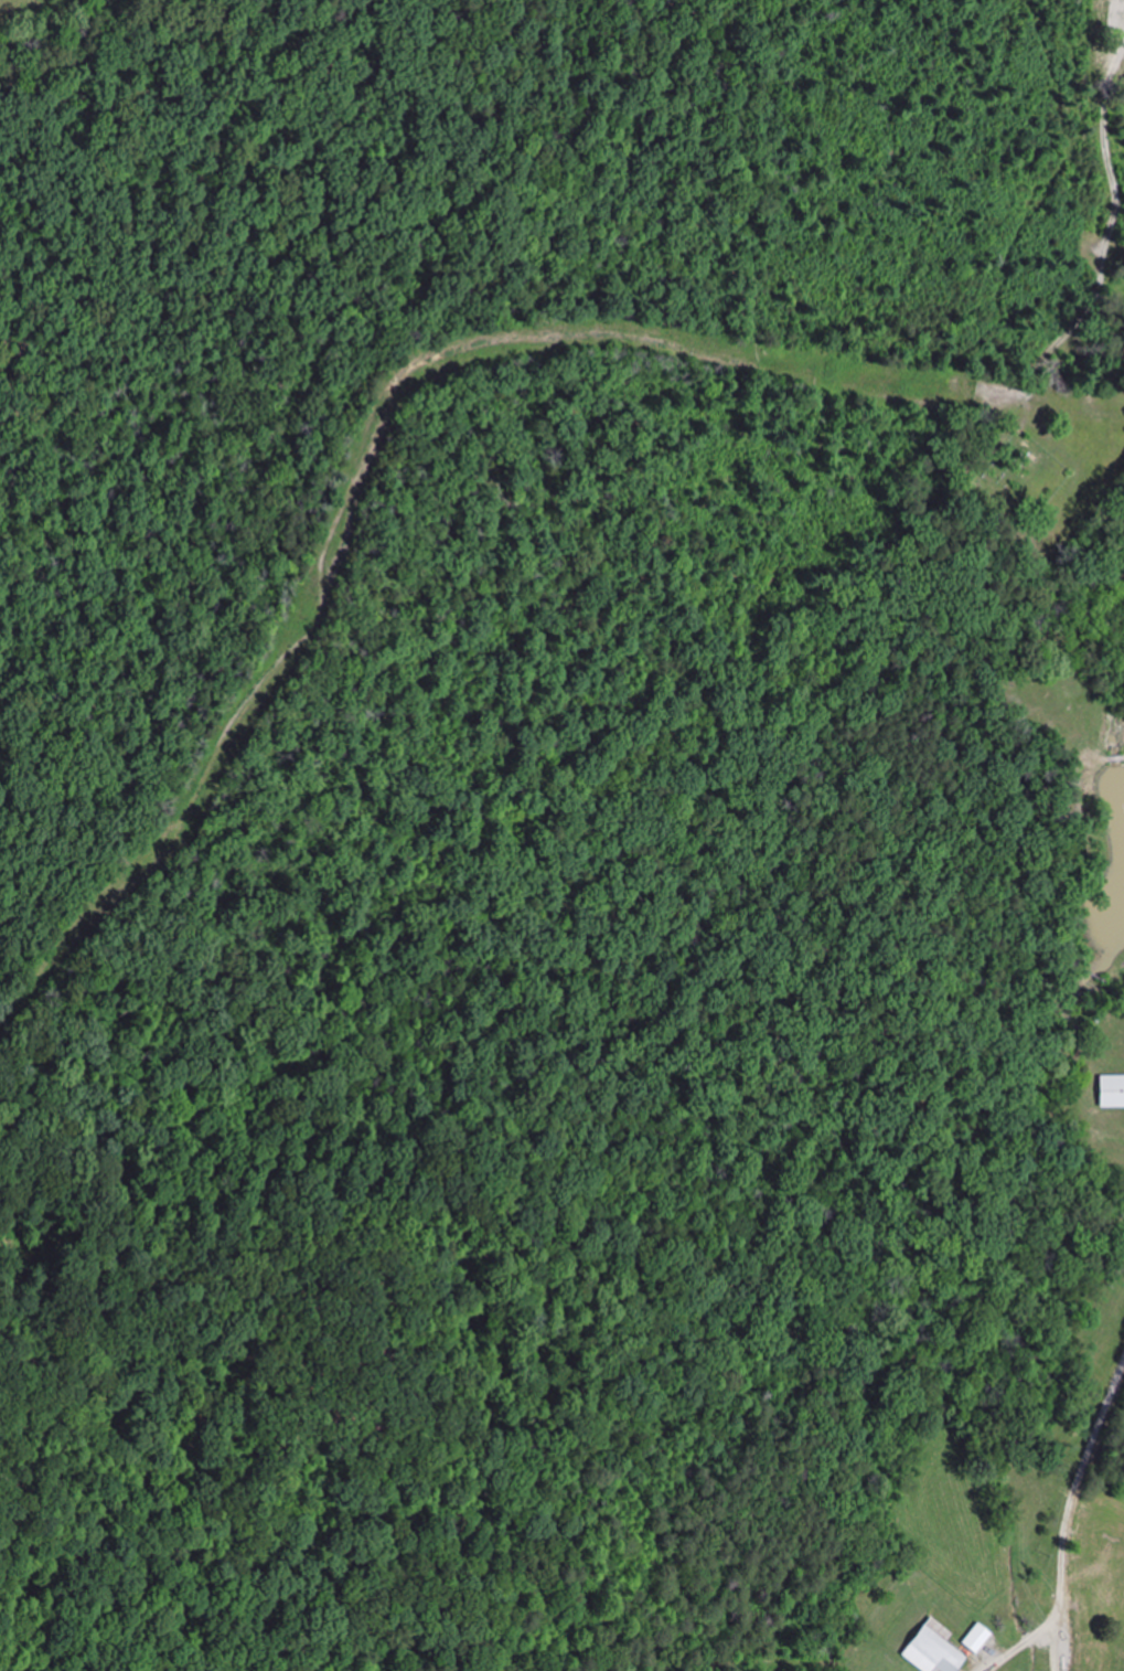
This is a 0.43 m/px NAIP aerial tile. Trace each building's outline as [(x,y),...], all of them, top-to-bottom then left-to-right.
[(1095,1075),(1095,1106),(1123,1106),(1123,1075),(1095,1075)] [(919,1670),(949,1670),(961,1655),(918,1623),(896,1654),(919,1670)] [(988,1635),(977,1623),(960,1640),(971,1652),(988,1635)]
